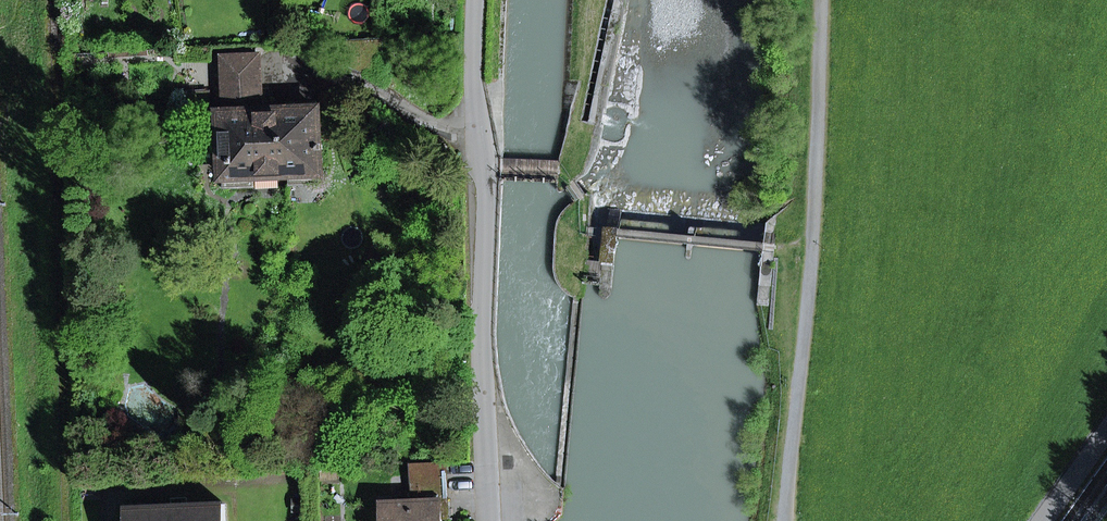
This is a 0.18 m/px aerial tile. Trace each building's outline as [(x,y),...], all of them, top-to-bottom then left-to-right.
[(320,172),(317,110),(251,113),(251,91),(261,90),(259,55),(223,57),(226,114),(222,114),(225,188),(255,187),(254,175),(320,172)] [(186,94),(187,123),(210,122),(209,93),(186,94)] [(616,259),(618,236),(606,235),(604,258),(616,259)] [(382,520),(442,520),(442,503),(448,503),(446,464),(412,465),(414,503),(382,504),(382,520)] [(173,507),(189,506),(188,497),(172,498),(173,507)] [(130,520),(226,520),(225,504),(189,506),(173,507),(130,509),(130,520)]
